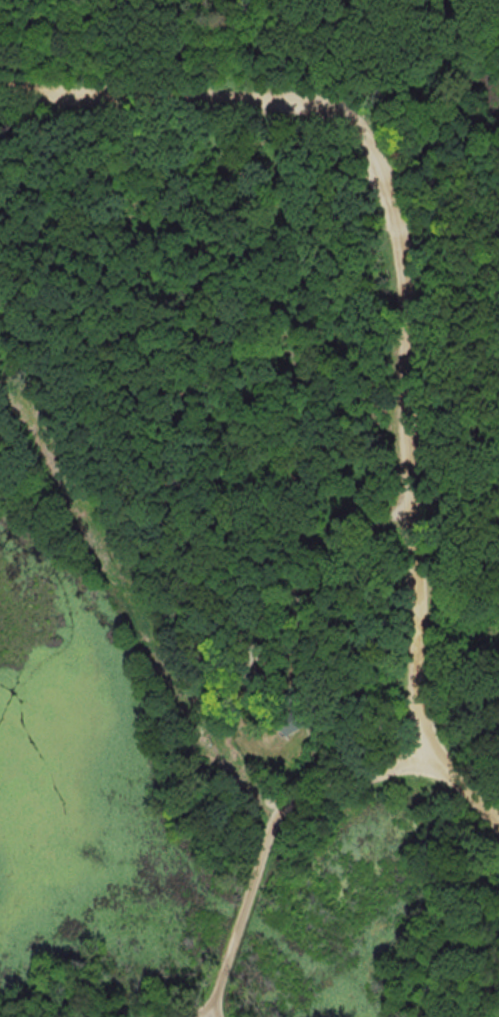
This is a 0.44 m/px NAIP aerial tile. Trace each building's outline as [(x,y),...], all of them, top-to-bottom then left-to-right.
[(273,720),(281,736),(303,725),(296,709),(273,720)]
